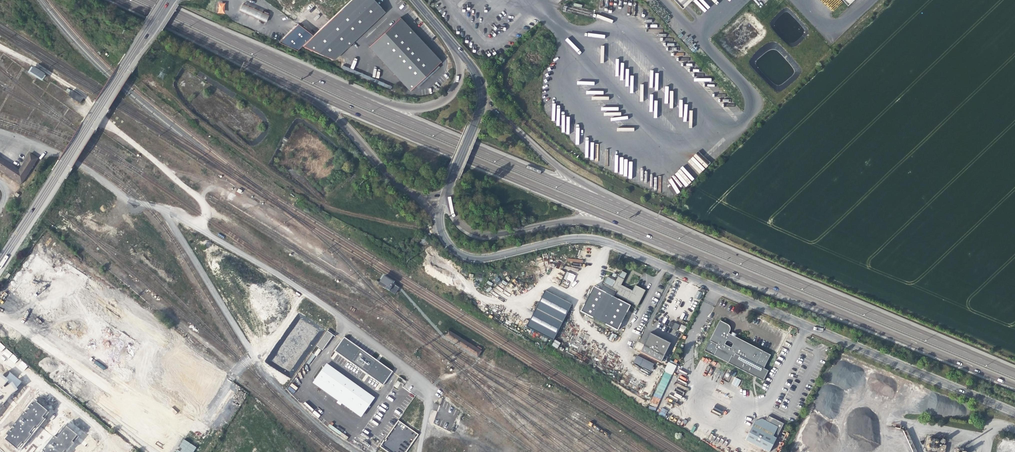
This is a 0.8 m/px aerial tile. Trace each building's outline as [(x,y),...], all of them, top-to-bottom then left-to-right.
[(255,21),(259,11),(234,0),(229,0),(226,8),(255,21)] [(375,0),(351,0),(303,45),(334,59),(385,11),(375,0)] [(681,9),(691,0),(673,0),(681,9)] [(441,61),(400,17),(369,46),(410,90),(441,61)] [(313,35),(297,24),(277,42),(297,51),(313,35)] [(41,79),(44,74),(33,67),(30,72),(41,79)] [(80,103),(83,98),(71,91),(68,96),(80,103)] [(700,174),(710,163),(698,151),(688,161),(700,174)] [(19,170),(0,158),(0,169),(21,183),(37,159),(29,154),(19,170)] [(567,271),(564,279),(573,282),(576,275),(567,271)] [(637,306),(645,290),(635,285),(632,290),(626,287),(621,284),(624,279),(617,276),(611,287),(617,291),(615,295),(630,302),(637,306)] [(400,288),(383,278),(379,284),(396,294),(400,288)] [(630,302),(593,285),(581,311),(618,328),(630,302)] [(572,302),(544,287),(525,323),(554,337),(572,302)] [(699,291),(697,290),(694,298),(700,301),(703,293),(699,291)] [(714,355),(728,363),(731,356),(733,357),(735,354),(756,364),(762,351),(735,337),(736,334),(731,332),(730,334),(728,333),(730,330),(728,325),(719,320),(709,340),(716,344),(714,348),(717,349),(714,355)] [(669,326),(677,330),(679,325),(671,322),(669,326)] [(322,350),(333,335),(327,330),(316,346),(322,350)] [(657,335),(650,331),(643,345),(663,355),(670,342),(657,335)] [(481,351),(449,332),(446,337),(478,357),(481,351)] [(384,384),(393,371),(344,337),(334,351),(384,384)] [(555,339),(552,345),(557,348),(561,343),(555,339)] [(637,355),(633,363),(651,371),(654,363),(637,355)] [(668,362),(653,398),(656,400),(655,403),(659,404),(675,365),(668,362)] [(325,363),(312,383),(338,400),(337,401),(361,417),(375,396),(325,363)] [(22,382),(5,368),(0,375),(0,409),(22,382)] [(399,390),(405,381),(400,377),(394,386),(399,390)] [(735,377),(731,384),(737,387),(741,380),(735,377)] [(288,389),(293,393),(298,388),(292,384),(288,389)] [(20,451),(50,413),(34,400),(4,438),(20,451)] [(778,427),(768,422),(768,420),(764,418),(754,421),(745,440),(769,451),(776,438),(773,436),(778,427)] [(80,437),(65,424),(41,451),(67,451),(80,437)] [(906,430),(903,431),(913,451),(917,451),(906,430)] [(196,447),(183,439),(178,448),(177,448),(175,451),(193,451),(196,447)]
